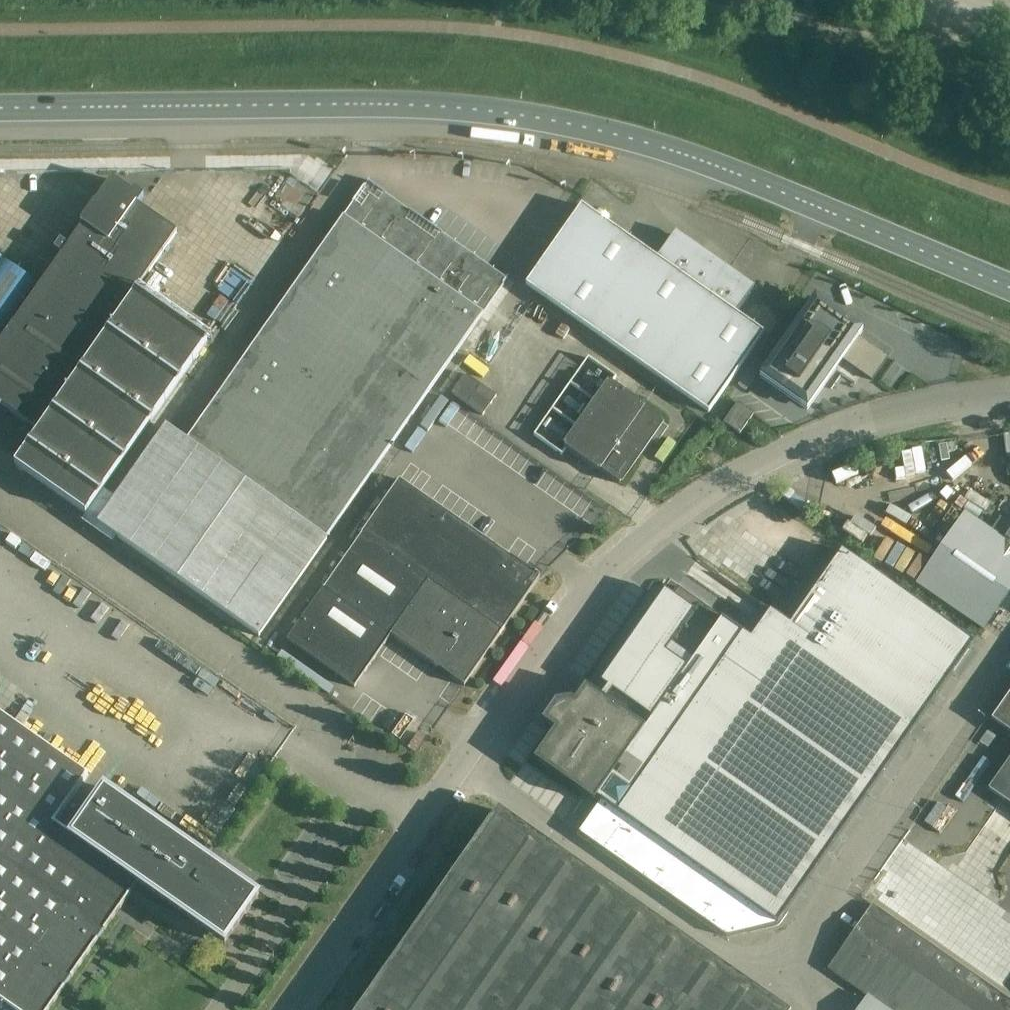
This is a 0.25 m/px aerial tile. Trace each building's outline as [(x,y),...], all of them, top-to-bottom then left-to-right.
[(761,9),(771,11),(772,0),(763,0),(761,9)] [(773,2),(771,12),(777,13),(779,3),(773,2)] [(809,9),(807,19),(815,21),(817,11),(809,9)] [(0,343),(0,405),(38,432),(14,465),(85,515),(207,342),(136,291),(177,233),(138,206),(144,198),(134,191),(131,194),(111,180),(81,224),(83,225),(39,287),(0,343)] [(483,315),(506,280),(367,183),(186,441),(165,427),(97,524),(260,638),(327,541),(325,539),(483,315)] [(764,334),(736,314),(755,288),(675,232),(657,259),(581,206),(526,285),(708,413),(764,334)] [(0,259),(0,343),(39,287),(0,259)] [(862,331),(835,313),(834,315),(829,312),(831,309),(815,298),(759,377),(807,411),(823,387),(830,391),(849,364),(872,380),(887,358),(858,337),(862,331)] [(465,375),(451,394),(482,416),(496,396),(465,375)] [(607,383),(563,446),(565,448),(564,449),(598,472),(599,470),(619,484),(620,483),(622,485),(664,425),(662,423),(663,422),(642,408),(644,406),(610,383),(609,384),(607,383)] [(737,403),(723,423),(740,435),(754,414),(737,403)] [(464,686),(540,577),(525,567),(399,480),(287,641),(354,688),(391,636),(464,686)] [(815,530),(814,530),(774,502),(756,527),(772,538),(770,540),(782,549),(784,547),(797,556),(815,530)] [(1009,592),(1009,526),(1000,519),(991,532),(964,513),(915,584),(983,631),(1009,592)] [(554,731),(533,761),(593,803),(597,798),(601,801),(594,811),(592,814),(590,817),(578,833),(726,937),(731,936),(777,925),(974,643),(841,550),(789,625),(770,612),(751,639),(678,588),(677,587),(670,597),(664,593),(600,685),(606,689),(600,697),(585,687),(574,703),(571,700),(556,703),(542,722),(548,726),(551,728),(554,731)] [(991,721),(1009,734),(1009,693),(991,721)] [(14,1009),(50,1009),(65,989),(64,988),(71,979),(98,941),(97,941),(104,931),(104,932),(131,894),(130,894),(131,893),(151,907),(159,911),(163,914),(168,916),(179,919),(190,922),(192,922),(225,945),(259,896),(205,858),(104,788),(71,835),(55,823),(88,776),(0,714),(0,1001),(14,1009)] [(988,790),(1009,805),(1009,759),(988,790)] [(497,810),(358,1009),(784,1009),(497,810)] [(872,905),(827,970),(866,997),(858,1009),(1009,1009),(1009,1001),(872,905)]
